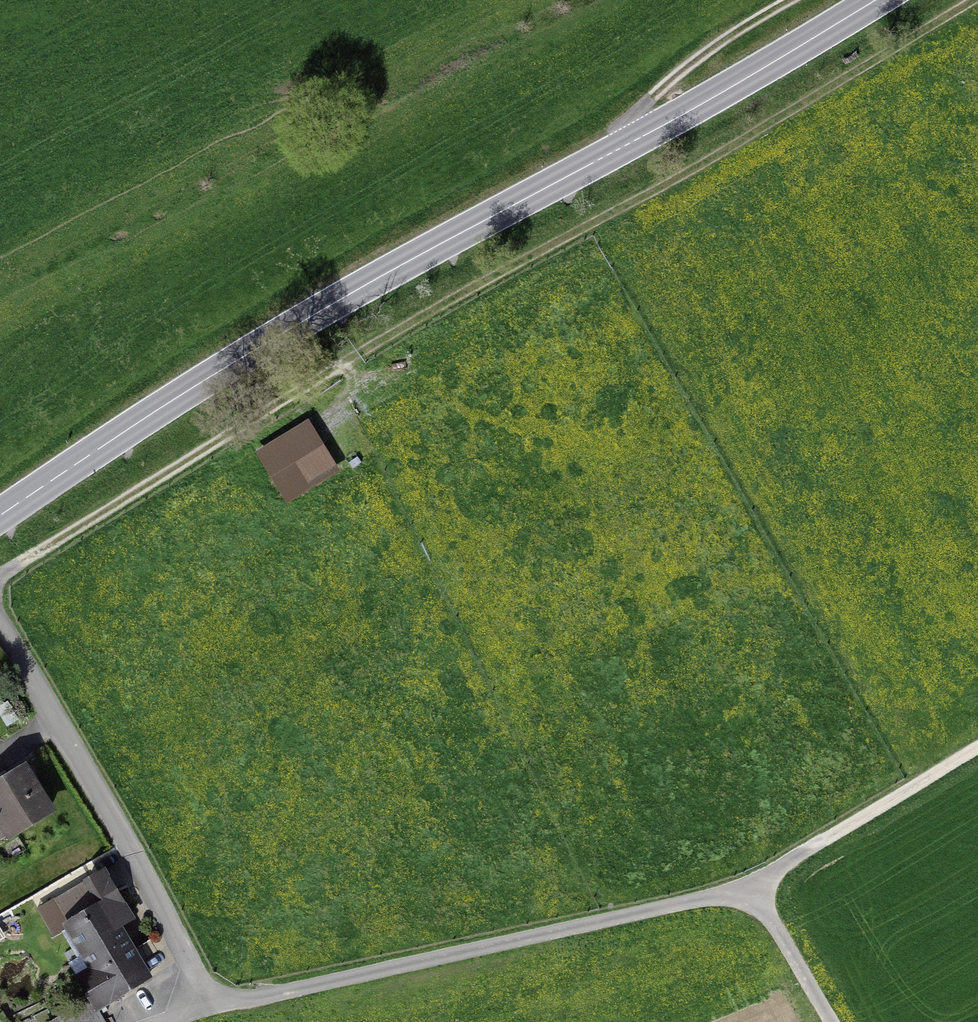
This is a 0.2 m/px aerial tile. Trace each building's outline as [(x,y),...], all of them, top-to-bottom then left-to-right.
[(28,775),(0,791),(0,813),(11,833),(49,812),(28,775)] [(141,976),(98,901),(61,922),(104,997),(141,976)]
